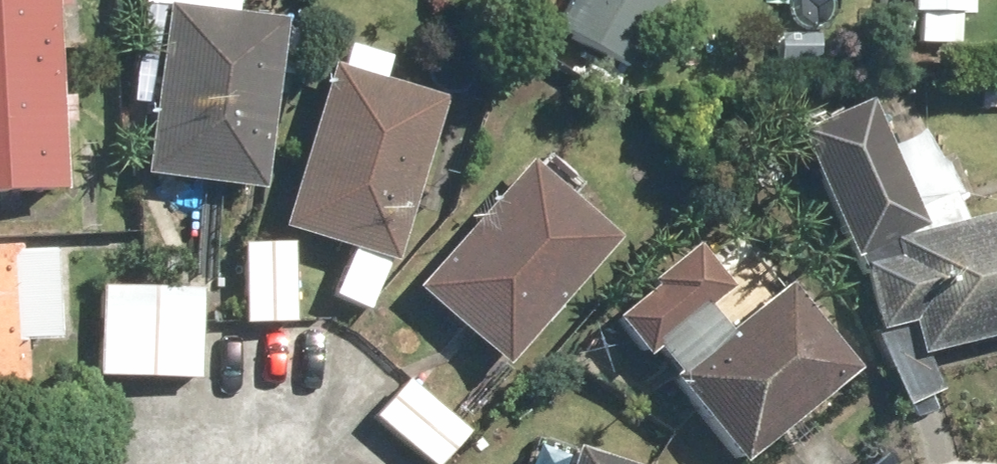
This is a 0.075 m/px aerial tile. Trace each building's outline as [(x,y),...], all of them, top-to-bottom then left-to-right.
[(56,194),(51,0),(0,0),(0,196),(56,194)] [(621,68),(661,0),(569,0),(553,28),(621,68)] [(968,13),(968,0),(912,0),(912,13),(968,13)] [(141,174),(262,188),(283,18),(161,4),(141,174)] [(862,32),(852,30),(843,33),(836,40),(834,50),(837,59),(844,65),(854,67),(863,65),(870,57),(872,48),(869,38),(862,32)] [(279,227),(394,263),(445,98),(330,63),(279,227)] [(996,333),(996,217),(926,231),(869,99),(799,134),(862,275),(867,274),(882,325),(911,318),(913,326),(877,339),(905,402),(941,388),(927,352),(996,333)] [(414,289),(501,367),(618,238),(531,160),(414,289)] [(244,324),(293,322),(291,242),(242,243),(244,324)] [(26,408),(22,343),(55,341),(51,251),(14,253),(14,246),(0,247),(0,410),(26,408)] [(643,357),(730,289),(697,247),(650,283),(654,288),(613,320),(643,357)] [(861,368),(788,281),(668,379),(738,463),(744,463),(861,368)] [(98,377),(197,378),(199,290),(99,288),(98,377)] [(465,435),(404,379),(370,416),(423,463),(438,463),(465,435)] [(573,446),(567,463),(628,463),(573,446)]
